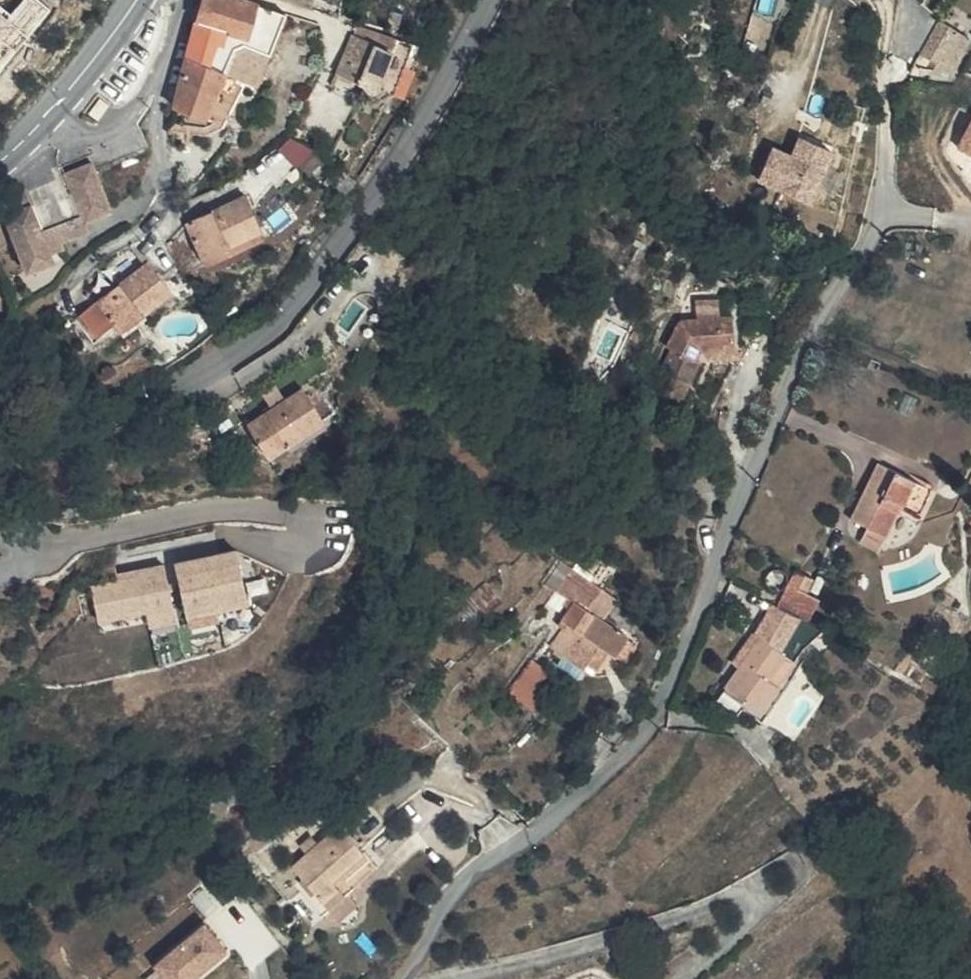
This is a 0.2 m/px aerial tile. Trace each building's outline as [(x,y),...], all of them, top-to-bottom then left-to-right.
[(172,109),(202,119),(218,77),(250,88),(276,18),(223,0),(199,0),(190,23),(177,80),(172,109)] [(271,6),(307,18),(311,0),(274,0),(271,6)] [(942,63),(946,57),(959,63),(970,42),(970,39),(945,22),(925,50),(942,63)] [(360,89),(361,95),(365,82),(378,40),(350,34),(331,77),(360,89)] [(376,94),(393,58),(400,43),(378,40),(365,82),(361,95),(365,96),(370,98),(374,97),(376,94)] [(393,58),(376,94),(390,99),(404,63),(393,58)] [(960,147),(970,152),(970,127),(960,147)] [(292,134),(280,150),(303,166),(314,150),(292,134)] [(776,146),(762,180),(815,202),(837,149),(802,135),(795,154),(776,146)] [(7,211),(26,259),(58,247),(56,243),(53,234),(87,222),(82,210),(107,201),(92,162),(68,171),(73,185),(80,211),(43,226),(32,201),(7,211)] [(247,197),(190,224),(206,258),(264,230),(247,197)] [(111,212),(107,201),(82,210),(87,222),(111,212)] [(90,230),(87,222),(53,234),(56,243),(90,230)] [(61,257),(58,247),(26,259),(30,269),(61,257)] [(99,301),(115,320),(122,329),(173,292),(151,262),(99,301)] [(115,320),(99,301),(84,312),(99,331),(115,320)] [(681,399),(692,376),(687,373),(692,363),(700,362),(727,360),(726,334),(710,335),(709,315),(688,316),(689,336),(674,337),(661,361),(666,364),(654,385),(681,399)] [(266,448),(269,450),(321,418),(302,388),(248,420),(266,448)] [(254,470),(269,450),(266,448),(254,470)] [(879,493),(891,464),(881,460),(867,487),(879,493)] [(879,493),(901,508),(906,499),(925,507),(934,486),(891,464),(879,493)] [(888,533),(901,508),(879,493),(867,487),(853,515),(869,524),(888,533)] [(846,534),(862,539),(867,524),(851,518),(846,534)] [(888,533),(869,524),(862,540),(881,549),(888,533)] [(238,550),(178,562),(190,615),(249,603),(238,550)] [(166,563),(121,574),(122,579),(94,586),(103,621),(150,610),(153,626),(180,620),(166,563)] [(560,582),(560,581),(545,570),(535,586),(551,593),(560,582)] [(744,645),(768,659),(780,617),(785,578),(778,574),(751,626),(754,628),(744,645)] [(780,617),(790,601),(799,586),(794,582),(785,578),(780,617)] [(551,593),(603,615),(605,613),(560,581),(560,582),(551,593)] [(551,593),(535,586),(524,602),(549,615),(544,625),(548,628),(540,641),(546,645),(533,667),(547,675),(571,688),(574,683),(585,664),(594,670),(600,674),(613,652),(602,646),(605,640),(592,634),(603,615),(551,593)] [(800,607),(790,601),(780,617),(788,625),(800,607)] [(739,718),(743,721),(779,666),(790,646),(800,652),(808,638),(788,625),(780,617),(768,659),(739,718)] [(768,659),(744,645),(740,643),(707,698),(739,718),(768,659)] [(624,658),(613,652),(600,674),(611,680),(624,658)] [(582,688),(594,670),(585,664),(574,683),(582,688)] [(779,666),(743,721),(753,725),(789,671),(779,666)] [(564,698),(571,688),(547,675),(540,685),(564,698)] [(488,721),(514,737),(538,699),(511,684),(488,721)] [(329,900),(346,885),(378,857),(347,822),(298,866),(312,881),(329,900)] [(326,915),(335,907),(329,900),(312,881),(303,888),(326,915)] [(329,900),(335,907),(344,918),(361,903),(346,885),(329,900)] [(156,956),(170,978),(196,978),(234,956),(214,922),(156,956)] [(568,970),(547,978),(571,978),(568,970)]
